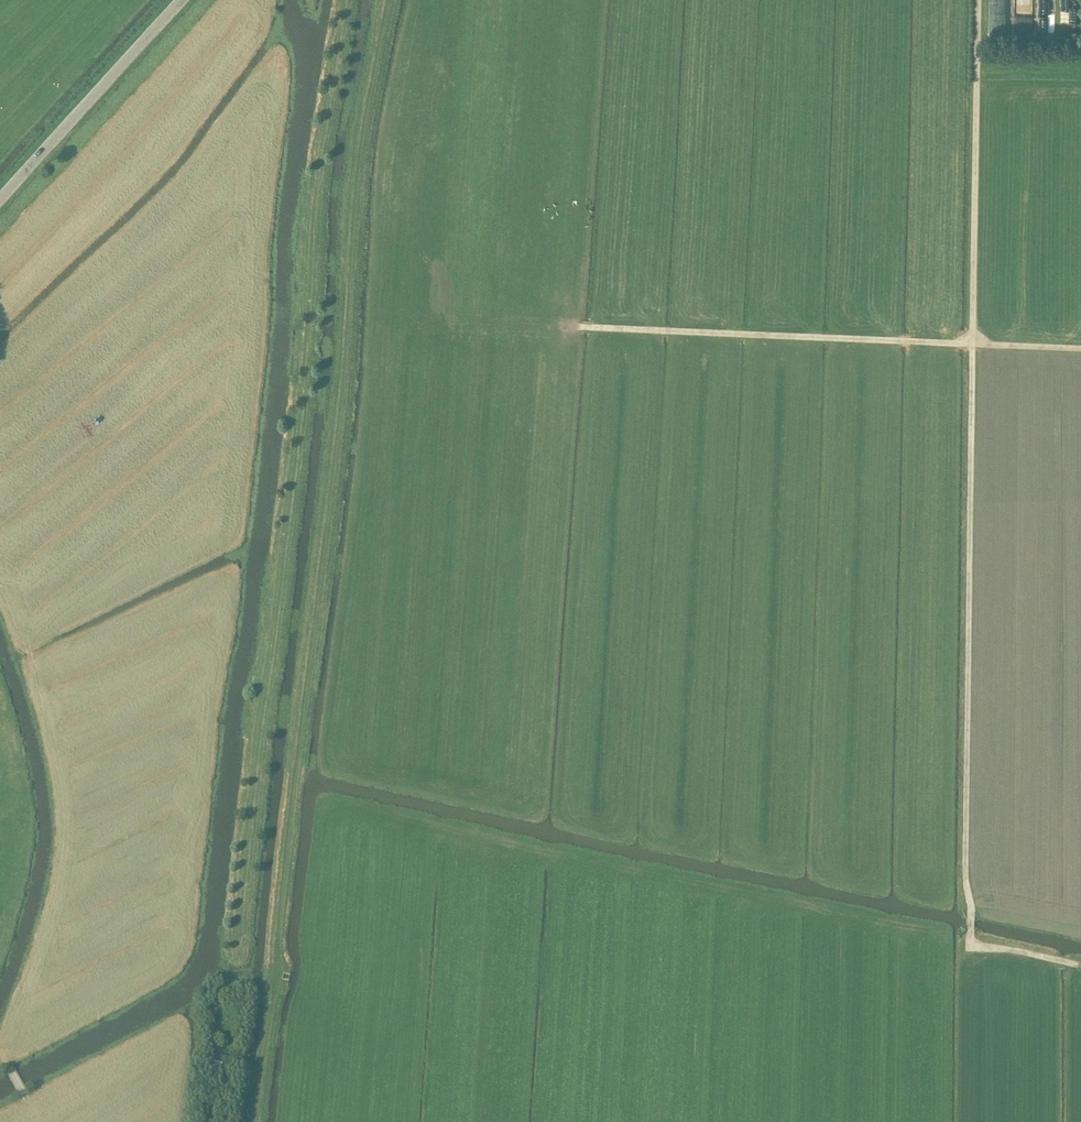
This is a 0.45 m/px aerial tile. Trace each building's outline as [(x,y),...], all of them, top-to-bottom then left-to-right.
[(990,23),(1008,23),(1009,0),(990,0),(990,23)] [(213,1054),(209,1073),(219,1075),(223,1056),(213,1054)]
